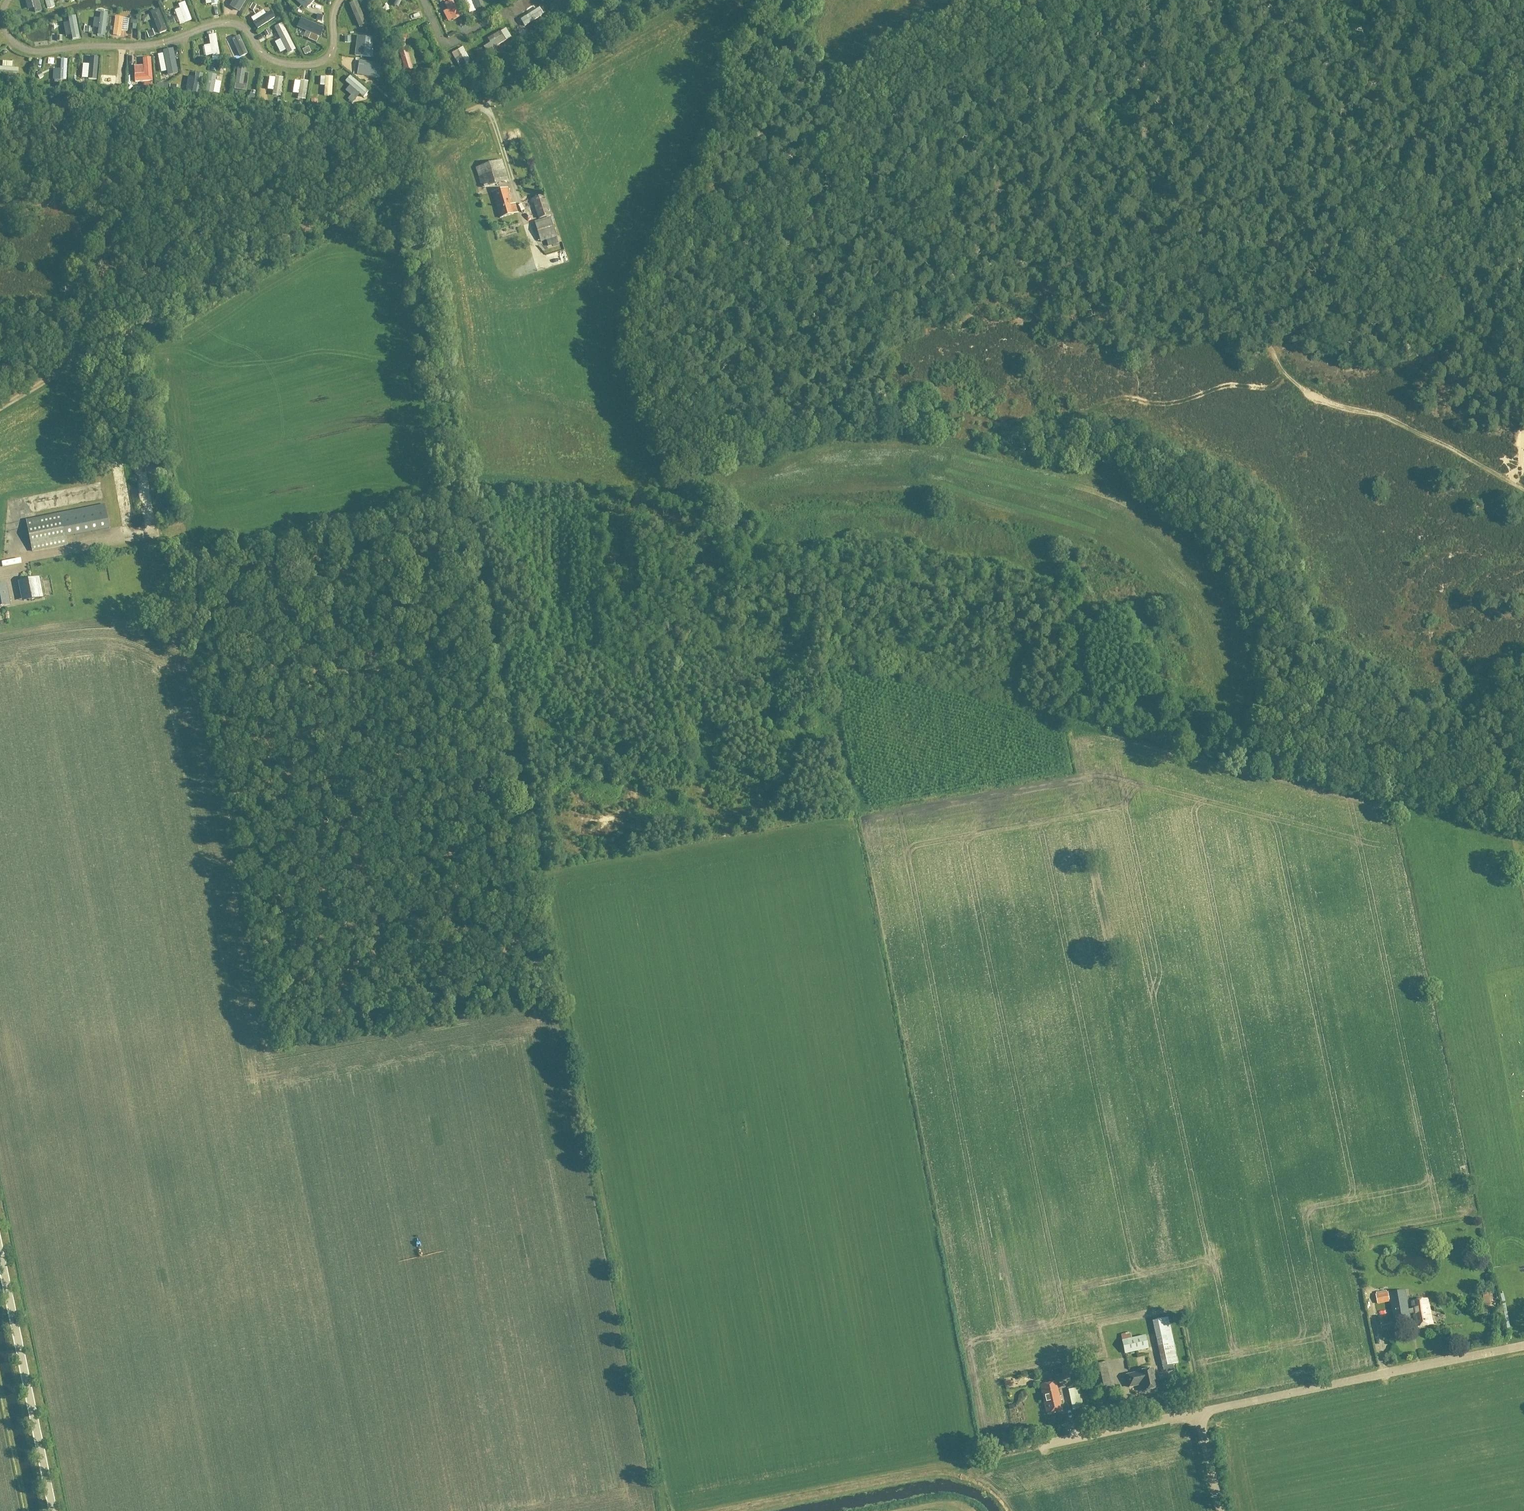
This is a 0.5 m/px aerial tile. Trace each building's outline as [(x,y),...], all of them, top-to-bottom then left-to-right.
[(236,2),(233,8),(245,15),(253,0),(233,0),(236,2)] [(318,2),(315,0),(298,0),(310,11),(318,2)] [(478,18),(474,0),(468,0),(473,19),(478,18)] [(439,8),(444,19),(454,14),(449,4),(439,8)] [(188,5),(182,7),(190,28),(196,25),(188,5)] [(254,24),(258,30),(275,19),(271,13),(254,24)] [(396,30),(416,24),(413,15),(393,21),(396,30)] [(68,19),(72,41),(81,39),(77,17),(68,19)] [(358,19),(361,31),(368,30),(366,18),(358,19)] [(132,34),(133,20),(118,19),(117,39),(125,39),(125,34),(132,34)] [(304,35),(314,37),(312,44),(323,46),(325,32),(306,28),(304,35)] [(510,43),(514,40),(509,31),(504,33),(510,43)] [(490,41),(494,50),(509,43),(504,34),(490,41)] [(466,49),(462,51),(470,68),(474,66),(466,49)] [(64,64),(64,84),(72,84),(72,63),(64,64)] [(305,101),(307,82),(299,81),(297,100),(305,101)] [(253,97),(263,97),(263,83),(253,83),(253,97)] [(501,160),(476,168),(482,188),(507,181),(501,160)] [(507,188),(491,193),(499,218),(517,213),(514,203),(512,204),(507,188)] [(543,196),(532,200),(538,219),(550,215),(543,196)] [(540,242),(544,240),(555,237),(549,218),(534,222),(540,242)] [(104,505),(26,520),(32,551),(67,545),(65,537),(108,528),(104,505)] [(38,578),(25,581),(28,600),(42,598),(38,578)] [(10,604),(5,583),(0,584),(0,606),(10,604)] [(1373,1304),(1376,1314),(1391,1312),(1388,1293),(1376,1295),(1377,1303),(1373,1304)] [(1412,1313),(1414,1326),(1430,1324),(1426,1298),(1410,1301),(1411,1308),(1410,1308),(1410,1313),(1412,1313)] [(1152,1321),(1162,1367),(1177,1364),(1167,1318),(1152,1321)] [(1145,1336),(1131,1339),(1121,1341),(1124,1354),(1147,1349),(1145,1336)] [(1061,1368),(1064,1381),(1076,1378),(1073,1365),(1061,1368)] [(1138,1373),(1125,1376),(1128,1388),(1141,1385),(1143,1392),(1157,1389),(1152,1369),(1138,1372),(1138,1373)] [(1048,1378),(1050,1383),(1040,1386),(1046,1414),(1062,1410),(1055,1382),(1054,1376),(1048,1378)] [(1112,1378),(1101,1380),(1104,1392),(1114,1389),(1112,1378)] [(1078,1388),(1068,1390),(1072,1410),(1083,1407),(1078,1388)]
